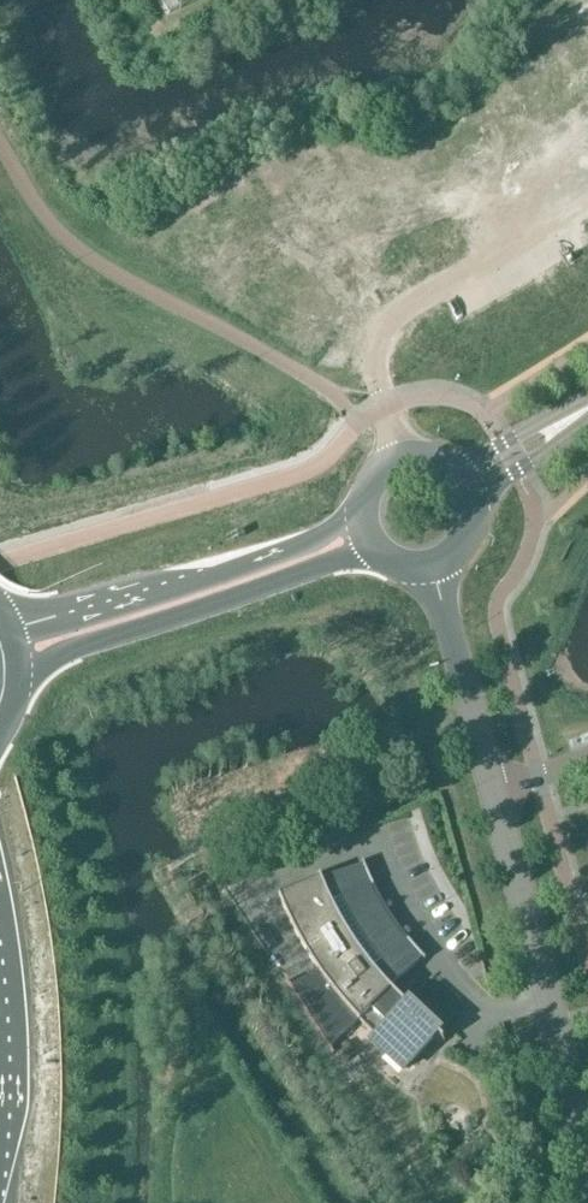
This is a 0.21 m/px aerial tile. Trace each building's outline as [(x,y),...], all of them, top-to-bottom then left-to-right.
[(400,999),(390,989),(423,959),(426,962),(427,961),(409,940),(404,944),(394,931),(398,928),(392,920),(388,922),(378,906),(368,889),(374,886),(368,873),(363,860),(361,861),(363,865),(322,882),(318,873),(317,873),(320,882),(279,897),(294,931),(318,970),(291,988),(287,982),(286,983),(333,1056),(334,1055),(330,1049),(359,1021),(374,1036),(372,1039),(406,1070),(437,1036),(446,1044),(447,1043),(400,999)]
